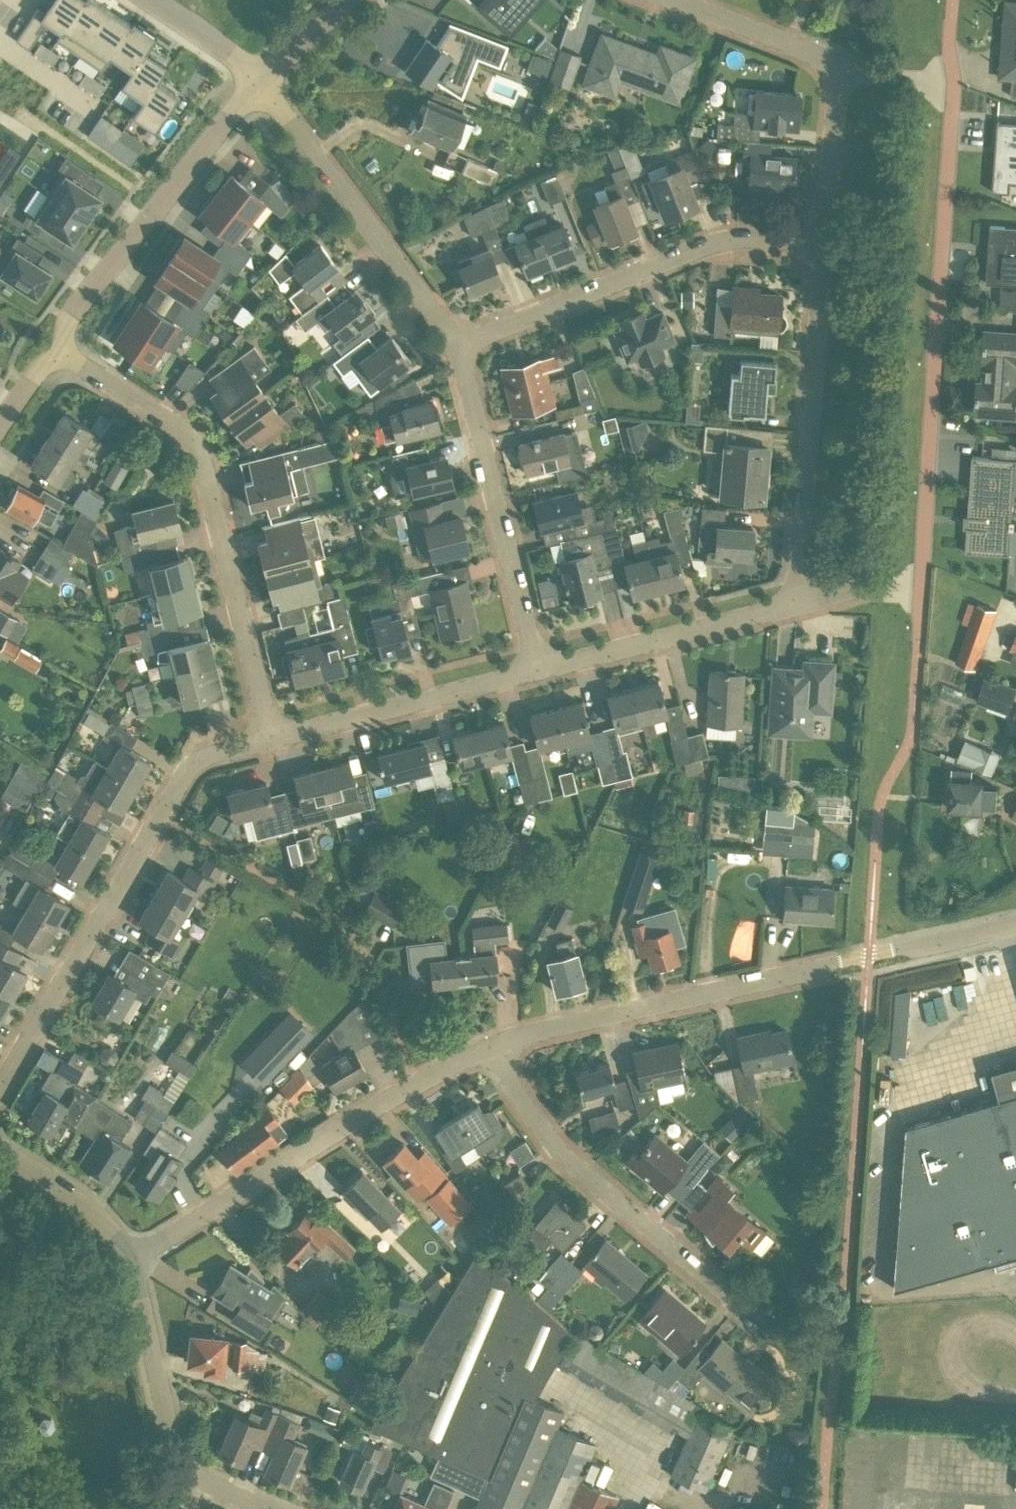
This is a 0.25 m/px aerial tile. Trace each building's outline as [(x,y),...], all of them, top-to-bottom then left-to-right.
[(40,5),(34,1),(12,34),(25,43),(36,27),(33,25),(40,15),(58,27),(76,0),(43,0),(40,5)] [(79,42),(106,3),(102,0),(76,0),(58,27),(59,28),(61,24),(81,38),(79,41),(79,42)] [(490,13),(502,24),(524,0),(469,0),(488,17),(490,13)] [(1005,2),(999,78),(1015,79),(1015,3),(1005,2)] [(106,3),(79,42),(101,56),(128,17),(127,17),(125,20),(105,7),(107,3),(106,3)] [(114,82),(115,83),(149,32),(128,17),(101,56),(102,57),(104,54),(124,67),(114,82)] [(439,49),(426,40),(406,70),(430,87),(435,78),(467,100),(483,60),(505,69),(512,51),(451,27),(439,44),(441,45),(439,49)] [(126,112),(161,62),(140,48),(150,33),(149,32),(115,83),(136,97),(126,112)] [(657,53),(601,33),(583,83),(613,94),(619,79),(678,101),(694,57),(660,44),(657,53)] [(535,48),(556,57),(558,49),(545,36),(535,48)] [(50,49),(40,42),(34,52),(43,58),(50,49)] [(570,89),(582,55),(560,47),(548,81),(570,89)] [(43,58),(51,64),(58,54),(50,49),(43,58)] [(173,92),(152,77),(162,62),(161,62),(126,112),(149,128),(173,92)] [(85,72),(78,82),(87,88),(94,78),(85,72)] [(98,95),(105,85),(94,78),(87,88),(98,95)] [(796,131),(799,95),(762,92),(760,109),(753,108),(753,113),(734,112),(732,138),(758,140),(759,128),(796,131)] [(464,115),(426,101),(421,114),(417,112),(409,132),(451,148),(464,115)] [(109,149),(122,129),(100,114),(87,134),(109,149)] [(143,143),(122,129),(109,149),(130,163),(143,143)] [(1010,192),(1011,182),(1015,182),(1015,131),(1005,130),(1003,155),(995,155),(993,191),(1010,192)] [(792,191),(794,158),(770,156),(771,142),(744,139),(742,161),(749,161),(747,187),(792,191)] [(608,240),(635,230),(625,203),(639,197),(618,146),(606,148),(615,169),(611,171),(615,181),(603,186),(608,198),(594,204),(600,219),(588,224),(595,243),(608,239),(608,240)] [(667,209),(670,216),(695,206),(684,178),(704,169),(695,147),(664,160),(669,171),(641,183),(650,205),(657,202),(661,212),(667,209)] [(492,168),(468,157),(461,171),(490,184),(496,171),(501,173),(505,163),(495,159),(492,168)] [(61,173),(48,193),(86,219),(100,197),(77,182),(83,172),(63,159),(57,170),(61,173)] [(554,175),(564,197),(566,196),(565,195),(571,193),(563,171),(554,175)] [(549,203),(564,197),(554,175),(540,180),(549,203)] [(216,195),(251,224),(252,222),(248,219),(262,201),(280,216),(288,207),(268,184),(258,197),(231,176),(229,178),(227,176),(215,191),(218,193),(216,195)] [(29,212),(22,223),(42,236),(49,226),(72,240),(86,219),(48,193),(33,215),(29,212)] [(237,241),(251,224),(216,195),(214,198),(211,195),(200,210),(202,212),(200,214),(226,235),(219,246),(243,264),(251,253),(237,241)] [(485,206),(493,227),(511,219),(503,198),(485,206)] [(471,236),(493,227),(485,206),(463,216),(471,236)] [(532,220),(549,264),(562,259),(564,264),(575,259),(573,255),(561,225),(550,230),(544,215),(532,220)] [(540,268),(549,264),(532,220),(523,224),(529,238),(513,244),(525,274),(528,273),(530,277),(542,272),(540,268)] [(990,226),(989,243),(988,243),(988,244),(995,245),(993,259),(988,259),(986,284),(1003,285),(1003,279),(1015,280),(1015,228),(990,226)] [(7,276),(6,279),(20,288),(22,286),(35,294),(50,272),(37,263),(43,253),(17,236),(10,247),(11,247),(0,265),(0,271),(7,276)] [(243,264),(219,246),(211,257),(183,238),(181,241),(178,239),(168,255),(171,256),(169,259),(214,289),(227,269),(235,275),(243,264)] [(317,285),(337,270),(319,246),(295,264),(293,266),(295,269),(306,283),(289,295),(302,312),(325,296),(317,285)] [(468,294),(500,281),(487,248),(457,260),(459,266),(457,267),(468,294)] [(201,308),(214,289),(169,259),(168,262),(165,260),(155,275),(157,277),(156,280),(184,298),(176,309),(201,326),(209,313),(201,308)] [(245,278),(255,284),(263,271),(254,265),(245,278)] [(779,309),(780,296),(749,293),(750,289),(734,288),(733,305),(716,304),(714,336),(732,337),(733,327),(777,331),(777,329),(780,329),(781,329),(783,327),(784,326),(786,324),(787,321),(787,319),(786,317),(784,313),(782,312),(779,309)] [(324,329),(333,323),(343,336),(350,331),(363,321),(373,314),(354,290),(352,292),(335,304),(328,294),(325,296),(302,312),(282,328),(290,338),(303,327),(305,330),(317,320),(324,329)] [(1002,290),(1001,306),(1015,307),(1015,291),(1002,290)] [(201,326),(176,309),(169,320),(141,302),(139,304),(137,302),(126,318),(129,320),(127,322),(172,352),(185,332),(193,338),(201,326)] [(622,327),(615,331),(627,360),(638,356),(641,363),(665,353),(661,346),(675,340),(663,310),(637,321),(634,314),(619,320),(622,327)] [(172,353),(172,352),(127,322),(126,325),(123,323),(113,339),(116,340),(114,343),(147,365),(160,345),(172,353)] [(986,332),(984,363),(986,364),(984,384),(978,383),(976,415),(1015,418),(1015,386),(1015,334),(986,332)] [(376,347),(368,334),(333,361),(343,373),(351,367),(370,394),(383,384),(380,382),(386,377),(393,386),(408,372),(403,365),(408,361),(390,337),(376,347)] [(691,341),(690,360),(702,360),(703,342),(691,341)] [(229,418),(263,393),(247,370),(264,358),(255,345),(225,366),(234,379),(213,394),(229,418)] [(505,392),(547,382),(544,370),(561,366),(558,354),(499,369),(505,392)] [(772,396),(775,362),(740,359),(739,375),(731,375),(728,412),(764,415),(766,395),(772,396)] [(188,390),(205,371),(189,360),(175,381),(188,390)] [(579,398),(595,394),(584,365),(572,370),(579,398)] [(547,382),(505,392),(511,418),(554,407),(547,382)] [(412,403),(403,384),(357,407),(362,421),(379,414),(386,441),(439,428),(432,398),(412,403)] [(263,393),(229,418),(245,441),(268,425),(277,437),(306,416),(296,402),(278,414),(263,393)] [(595,394),(579,398),(583,412),(600,407),(595,394)] [(47,437),(75,455),(85,462),(89,456),(79,449),(83,442),(93,448),(101,436),(63,412),(47,437)] [(633,449),(638,447),(649,430),(645,419),(631,422),(620,426),(626,448),(633,449)] [(748,426),(705,423),(703,447),(723,449),(719,495),(722,495),(724,501),(735,502),(738,497),(763,499),(767,444),(746,443),(748,426)] [(566,456),(561,435),(518,446),(525,475),(557,467),(560,480),(600,470),(595,449),(566,456)] [(67,468),(75,455),(47,437),(31,462),(69,486),(77,474),(67,468)] [(430,458),(426,443),(390,452),(395,473),(406,470),(412,493),(453,484),(446,454),(430,458)] [(279,511),(277,499),(309,491),(298,447),(254,458),(259,476),(244,480),(250,506),(265,502),(268,513),(279,511)] [(967,527),(966,551),(1010,555),(1012,528),(1014,529),(1015,520),(1013,519),(1015,485),(1012,485),(1014,458),(993,457),(991,483),(971,482),(968,514),(967,527)] [(116,487),(127,467),(115,461),(104,481),(116,487)] [(43,499),(17,485),(15,489),(12,488),(8,496),(11,497),(5,508),(31,522),(34,516),(50,525),(56,513),(40,505),(43,499)] [(82,510),(95,519),(105,502),(91,493),(81,487),(72,504),(82,510)] [(601,531),(614,519),(605,521),(604,517),(596,518),(592,504),(577,507),(574,493),(531,503),(538,532),(559,527),(562,540),(563,541),(601,531)] [(121,558),(157,549),(154,535),(179,529),(172,501),(135,511),(138,522),(114,528),(121,558)] [(685,531),(678,505),(664,509),(671,535),(685,531)] [(415,528),(422,562),(468,550),(460,516),(443,521),(439,506),(411,513),(415,528)] [(749,559),(752,531),(723,528),(725,508),(702,506),(698,548),(707,549),(706,561),(732,564),(732,557),(749,559)] [(88,528),(95,519),(82,510),(62,544),(98,566),(88,528)] [(266,571),(315,558),(315,557),(321,556),(314,530),(317,529),(313,513),(281,521),(285,538),(260,544),(266,571)] [(615,519),(614,519),(601,531),(609,562),(624,558),(615,519)] [(592,568),(610,563),(609,562),(601,531),(563,541),(562,540),(561,541),(565,560),(558,561),(568,604),(599,597),(592,568)] [(658,591),(683,585),(671,539),(660,542),(658,535),(645,538),(658,591)] [(50,580),(63,559),(69,550),(51,538),(31,568),(50,580)] [(638,561),(624,565),(632,597),(658,591),(645,538),(633,541),(638,561)] [(153,594),(192,584),(192,583),(188,584),(181,558),(161,563),(157,549),(121,558),(125,572),(146,567),(153,594)] [(10,602),(23,581),(10,573),(18,561),(0,550),(0,596),(10,602)] [(696,574),(707,573),(705,559),(692,557),(692,558),(696,574)] [(302,606),(304,606),(303,605),(334,596),(331,581),(321,583),(315,558),(266,571),(274,600),(299,594),(302,606)] [(406,578),(411,595),(428,591),(439,638),(452,635),(453,638),(455,640),(467,637),(468,634),(468,631),(475,629),(471,612),(468,613),(461,585),(464,584),(464,583),(450,586),(445,568),(406,578)] [(411,595),(406,578),(392,582),(396,597),(369,605),(374,624),(364,627),(370,646),(376,644),(381,662),(409,654),(405,638),(421,633),(411,595)] [(140,642),(179,632),(176,618),(200,612),(192,584),(153,594),(154,597),(158,595),(164,617),(147,621),(148,627),(125,632),(128,643),(140,640),(140,642)] [(556,604),(554,593),(540,596),(543,607),(556,604)] [(976,670),(997,610),(970,600),(962,622),(969,624),(955,662),(976,670)] [(304,606),(302,606),(302,609),(277,615),(280,626),(307,619),(304,606)] [(18,618),(0,608),(0,630),(9,635),(18,618)] [(315,651),(321,677),(342,672),(339,658),(356,654),(349,626),(310,636),(315,651)] [(173,678),(214,667),(214,666),(209,667),(203,641),(183,646),(179,632),(140,642),(144,655),(158,651),(158,660),(169,660),(173,678)] [(295,684),(321,677),(315,651),(310,636),(285,642),(288,652),(287,652),(295,684)] [(20,647),(13,657),(35,671),(42,660),(20,647)] [(827,710),(830,665),(805,663),(804,674),(792,674),(792,671),(774,669),(770,732),(788,733),(789,724),(808,725),(809,709),(827,710)] [(214,667),(173,678),(174,678),(177,677),(183,703),(221,694),(214,667)] [(740,728),(744,675),(710,672),(706,726),(740,728)] [(1015,692),(1015,686),(986,675),(976,701),(1009,713),(1015,692)] [(140,716),(155,712),(147,682),(132,686),(140,716)] [(635,690),(633,691),(634,695),(641,722),(642,721),(643,726),(646,737),(659,733),(655,718),(666,715),(664,706),(663,702),(658,684),(635,690)] [(630,691),(608,697),(611,711),(615,724),(616,728),(618,727),(641,722),(634,695),(633,691),(630,691)] [(608,754),(601,728),(587,731),(580,705),(555,711),(565,750),(566,749),(565,743),(589,737),(594,761),(596,761),(602,783),(615,780),(608,754)] [(108,770),(136,787),(150,763),(129,750),(137,737),(111,721),(110,722),(89,710),(83,720),(104,733),(102,737),(121,748),(109,768),(108,770)] [(560,751),(565,750),(555,711),(530,718),(539,750),(525,754),(532,778),(537,799),(553,795),(541,749),(558,745),(560,751)] [(503,724),(478,730),(486,762),(511,756),(509,747),(503,724)] [(478,730),(453,737),(461,769),(486,762),(478,730)] [(687,734),(694,759),(709,755),(703,730),(687,734)] [(687,734),(671,738),(676,764),(683,762),(694,759),(687,734)] [(957,760),(992,774),(1001,754),(966,739),(957,760)] [(428,763),(423,743),(377,755),(384,782),(430,770),(437,800),(455,795),(445,758),(428,763)] [(623,750),(608,754),(615,780),(631,776),(633,775),(627,749),(623,750)] [(12,803),(26,811),(31,801),(47,774),(19,758),(0,791),(0,796),(12,803)] [(108,770),(109,768),(95,759),(87,773),(80,773),(78,777),(56,764),(46,782),(55,787),(56,786),(59,788),(58,789),(93,810),(99,814),(107,802),(121,811),(136,787),(108,770)] [(570,770),(576,790),(590,787),(585,767),(582,762),(570,763),(572,769),(570,770)] [(321,770),(333,815),(375,804),(372,792),(357,796),(348,763),(321,770)] [(294,825),(333,815),(321,770),(294,777),(302,809),(289,813),(293,828),(295,828),(294,825)] [(563,793),(576,790),(570,770),(558,773),(563,793)] [(631,776),(615,780),(617,786),(633,782),(631,776)] [(532,778),(519,781),(525,802),(537,799),(532,778)] [(982,787),(983,782),(950,781),(949,808),(981,809),(981,806),(995,807),(995,788),(982,787)] [(293,828),(289,813),(285,798),(271,802),(266,782),(228,792),(234,818),(250,814),(256,838),(293,828)] [(65,822),(58,834),(94,857),(107,835),(105,833),(86,822),(93,810),(58,789),(55,795),(57,802),(60,803),(58,807),(61,808),(60,811),(63,816),(67,818),(65,822)] [(461,819),(475,816),(469,792),(454,796),(461,819)] [(762,840),(792,843),(792,835),(801,836),(806,836),(807,821),(794,819),(794,816),(765,813),(762,840)] [(369,842),(383,838),(378,817),(364,821),(369,842)] [(507,834),(498,857),(515,866),(529,838),(514,830),(511,836),(507,834)] [(53,878),(59,865),(81,879),(94,857),(58,834),(50,847),(46,854),(38,849),(30,863),(32,866),(53,878)] [(302,860),(316,856),(311,834),(296,838),(302,860)] [(296,840),(285,843),(290,864),(301,861),(296,840)] [(642,911),(661,854),(640,847),(622,904),(642,911)] [(32,866),(30,863),(8,850),(1,864),(25,878),(32,866)] [(201,868),(216,876),(221,868),(206,859),(201,868)] [(155,896),(183,912),(197,890),(207,896),(215,882),(190,868),(183,880),(169,872),(155,896)] [(25,908),(54,924),(67,902),(39,885),(26,878),(12,900),(25,908)] [(829,923),(832,890),(785,887),(782,919),(829,923)] [(406,934),(414,920),(400,912),(404,904),(376,888),(363,910),(406,934)] [(170,935),(183,912),(155,896),(141,920),(154,928),(146,941),(171,955),(180,941),(170,935)] [(562,929),(574,907),(557,899),(546,921),(562,929)] [(638,923),(631,925),(640,956),(647,953),(651,968),(680,960),(676,946),(686,943),(675,906),(637,917),(638,923)] [(41,947),(54,924),(25,908),(12,930),(41,947)] [(462,957),(465,981),(470,981),(497,977),(494,954),(494,953),(492,942),(509,940),(507,920),(471,924),(473,944),(479,944),(481,955),(462,957)] [(465,981),(462,957),(447,958),(445,937),(406,942),(411,984),(432,982),(432,985),(465,981)] [(13,997),(27,973),(14,965),(21,952),(0,939),(0,990),(13,997)] [(573,954),(570,939),(555,943),(558,957),(547,960),(555,993),(583,986),(575,954),(573,954)] [(161,999),(174,977),(155,966),(146,980),(133,972),(126,983),(113,976),(96,1004),(123,1020),(135,998),(149,1006),(155,995),(161,999)] [(234,1007),(242,993),(229,985),(220,999),(234,1007)] [(13,997),(0,990),(0,1020),(13,997)] [(363,997),(330,1031),(343,1054),(322,1066),(336,1091),(366,1074),(353,1051),(366,1043),(359,1027),(374,1021),(363,997)] [(264,1081),(313,1029),(293,1010),(260,1044),(270,1053),(253,1070),(264,1081)] [(792,1061),(786,1031),(756,1037),(756,1034),(737,1038),(743,1065),(714,1071),(715,1078),(738,1100),(738,1102),(757,1098),(751,1070),(792,1061)] [(657,1105),(652,1087),(683,1079),(675,1044),(674,1044),(674,1048),(649,1054),(649,1050),(632,1054),(638,1080),(629,1083),(640,1119),(657,1105)] [(172,1048),(165,1060),(180,1069),(190,1075),(197,1063),(172,1048)] [(67,1061),(84,1071),(91,1060),(74,1049),(67,1061)] [(45,1130),(55,1115),(59,1118),(68,1104),(65,1103),(75,1085),(76,1085),(84,1071),(67,1061),(66,1062),(64,1060),(56,1074),(53,1072),(42,1089),(46,1091),(28,1120),(31,1122),(30,1125),(39,1130),(41,1128),(45,1130)] [(896,1288),(982,1263),(1015,1254),(1015,1063),(993,1070),(1001,1098),(908,1125),(896,1288)] [(613,1082),(608,1064),(575,1073),(581,1095),(612,1086),(619,1109),(633,1105),(625,1078),(613,1082)] [(295,1103),(312,1085),(308,1076),(300,1067),(280,1088),(295,1103)] [(155,1131),(175,1099),(164,1092),(150,1083),(141,1096),(145,1099),(133,1116),(155,1131)] [(76,1130),(95,1097),(75,1085),(65,1103),(68,1104),(59,1118),(55,1115),(45,1130),(51,1134),(51,1133),(60,1139),(68,1125),(76,1130)] [(95,1097),(76,1130),(78,1131),(79,1129),(95,1137),(79,1161),(108,1181),(130,1149),(118,1140),(131,1120),(98,1098),(95,1097)] [(456,1117),(471,1141),(472,1141),(480,1154),(512,1133),(505,1124),(502,1126),(491,1110),(483,1114),(477,1104),(456,1117)] [(752,1119),(739,1107),(726,1121),(738,1133),(752,1119)] [(237,1173),(278,1142),(268,1130),(279,1121),(270,1109),(259,1118),(241,1131),(220,1151),(237,1173)] [(593,1133),(618,1125),(614,1110),(589,1117),(593,1133)] [(457,1150),(471,1141),(456,1117),(435,1130),(446,1147),(443,1149),(455,1169),(465,1162),(457,1150)] [(158,1199),(171,1178),(181,1162),(173,1156),(180,1144),(157,1129),(147,1144),(156,1150),(135,1184),(158,1199)] [(676,1173),(684,1163),(653,1136),(632,1161),(646,1173),(642,1177),(660,1192),(676,1173)] [(692,1154),(684,1163),(700,1176),(721,1153),(707,1142),(695,1156),(692,1154)] [(440,1188),(434,1181),(423,1169),(424,1169),(403,1145),(385,1160),(417,1197),(422,1192),(427,1197),(426,1198),(450,1224),(457,1217),(463,1223),(477,1210),(450,1179),(440,1188)] [(385,1218),(396,1207),(386,1198),(387,1197),(361,1171),(344,1188),(370,1215),(376,1209),(385,1218)] [(512,1204),(519,1196),(529,1185),(520,1172),(500,1185),(512,1204)] [(751,1248),(763,1233),(725,1200),(732,1191),(717,1179),(697,1202),(687,1213),(697,1222),(705,1229),(702,1232),(704,1234),(705,1234),(712,1240),(715,1237),(727,1248),(737,1236),(751,1248)] [(585,1223),(561,1204),(547,1221),(542,1216),(526,1235),(542,1247),(549,1239),(562,1250),(585,1223)] [(318,1220),(307,1210),(287,1230),(289,1232),(275,1246),(296,1266),(323,1237),(345,1258),(353,1249),(321,1217),(318,1220)] [(624,1299),(645,1273),(604,1240),(583,1265),(595,1275),(593,1277),(602,1285),(604,1282),(624,1299)] [(441,1454),(471,1466),(492,1475),(478,1507),(482,1508),(610,1508),(616,1494),(582,1480),(596,1444),(555,1427),(562,1412),(529,1399),(572,1330),(477,1249),(428,1329),(371,1424),(441,1454)] [(547,1286),(570,1259),(560,1251),(537,1278),(547,1286)] [(570,1259),(547,1286),(537,1298),(550,1308),(582,1269),(570,1259)] [(211,1272),(215,1288),(213,1292),(241,1309),(233,1321),(260,1338),(273,1316),(259,1307),(270,1289),(259,1283),(263,1278),(250,1265),(244,1273),(230,1264),(228,1268),(211,1272)] [(435,1302),(449,1289),(438,1277),(424,1290),(435,1302)] [(678,1353),(703,1323),(663,1289),(642,1314),(667,1334),(662,1339),(678,1353)] [(668,1385),(643,1371),(643,1372),(576,1332),(556,1365),(671,1432),(673,1429),(686,1436),(669,1474),(705,1491),(733,1426),(698,1412),(701,1406),(683,1395),(668,1385)] [(223,1372),(226,1338),(193,1335),(190,1363),(206,1364),(206,1371),(223,1372)] [(243,1369),(246,1340),(235,1339),(232,1368),(243,1369)] [(668,1385),(683,1395),(688,1389),(687,1389),(701,1372),(716,1385),(718,1383),(748,1409),(772,1381),(743,1356),(741,1359),(733,1352),(734,1350),(720,1339),(707,1354),(700,1348),(684,1367),(683,1367),(668,1385)] [(668,1385),(683,1367),(671,1356),(661,1369),(652,1361),(643,1371),(668,1385)] [(377,1413),(385,1399),(362,1377),(350,1397),(377,1413)] [(266,1438),(276,1413),(264,1408),(259,1421),(236,1412),(219,1452),(242,1462),(255,1433),(266,1438)] [(276,1413),(266,1438),(277,1443),(265,1472),(287,1482),(305,1442),(294,1437),(300,1423),(276,1413)] [(42,1430),(50,1431),(56,1424),(52,1416),(43,1415),(38,1422),(42,1430)] [(303,1428),(334,1439),(338,1427),(307,1415),(303,1428)] [(807,1450),(809,1429),(790,1428),(788,1448),(807,1450)] [(382,1471),(391,1450),(366,1440),(361,1451),(353,1448),(339,1479),(360,1488),(370,1466),(382,1471)] [(462,1486),(471,1466),(441,1454),(433,1474),(462,1486)] [(457,1489),(437,1481),(427,1503),(404,1493),(397,1508),(448,1508),(457,1489)]
